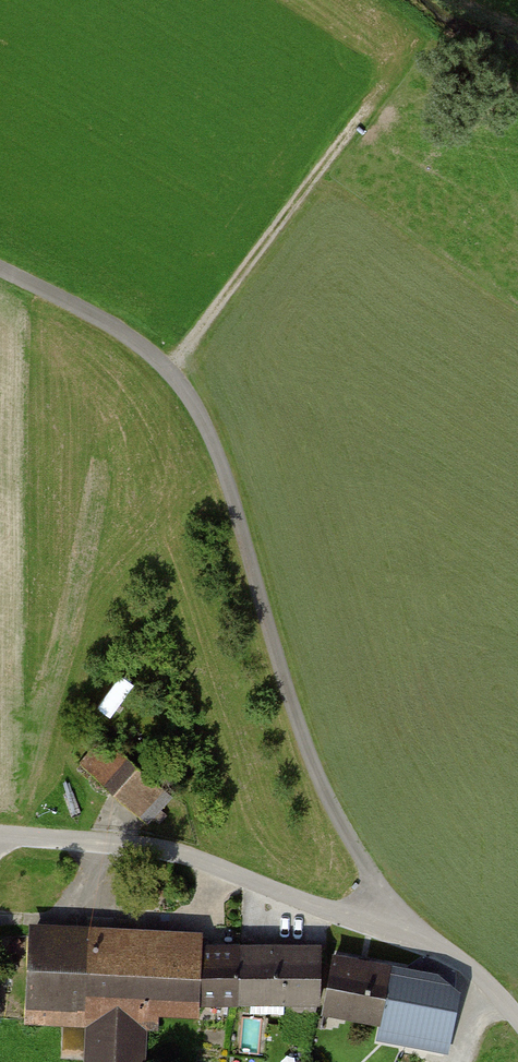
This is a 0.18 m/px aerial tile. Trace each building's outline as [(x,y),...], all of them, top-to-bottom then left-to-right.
[(128,756),(105,781),(145,816),(168,790),(128,756)] [(74,942),(35,939),(31,1018),(90,1021),(89,1059),(141,1061),(142,1007),(198,1010),(198,998),(251,998),(253,1008),(281,1010),(281,998),(319,998),(321,948),(200,948),(91,942),(92,927),(75,927),(74,942)] [(439,978),(333,957),(324,1005),(397,1020),(392,1041),(443,1051),(455,993),(439,978)]
